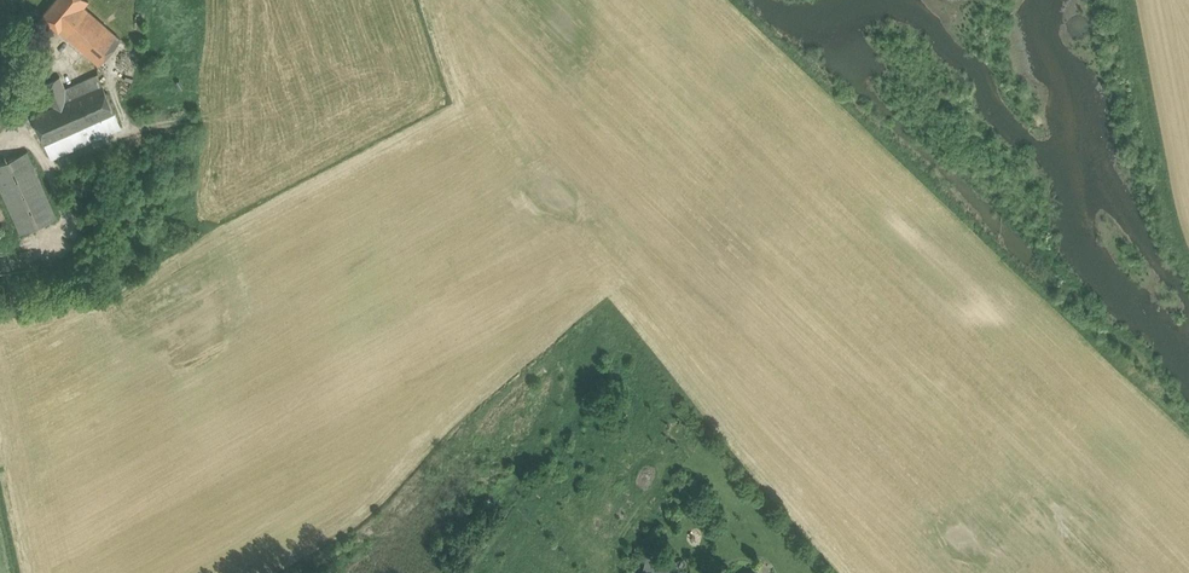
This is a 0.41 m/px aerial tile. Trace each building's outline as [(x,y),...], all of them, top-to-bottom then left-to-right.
[(42,15),(59,29),(84,6),(89,0),(88,0),(54,0),(42,15)] [(59,29),(99,63),(121,38),(84,6),(59,29)] [(98,72),(65,87),(66,89),(69,97),(102,82),(98,72)] [(59,75),(40,83),(45,94),(50,105),(69,97),(66,89),(65,87),(59,75)] [(44,142),(103,116),(115,111),(102,82),(69,97),(50,105),(32,113),(44,142)] [(45,94),(32,100),(31,111),(32,113),(50,105),(45,94)] [(103,116),(44,142),(51,157),(110,131),(103,116)] [(0,162),(0,187),(20,233),(57,216),(27,150),(0,162)] [(645,572),(668,572),(670,564),(649,558),(645,572)]
